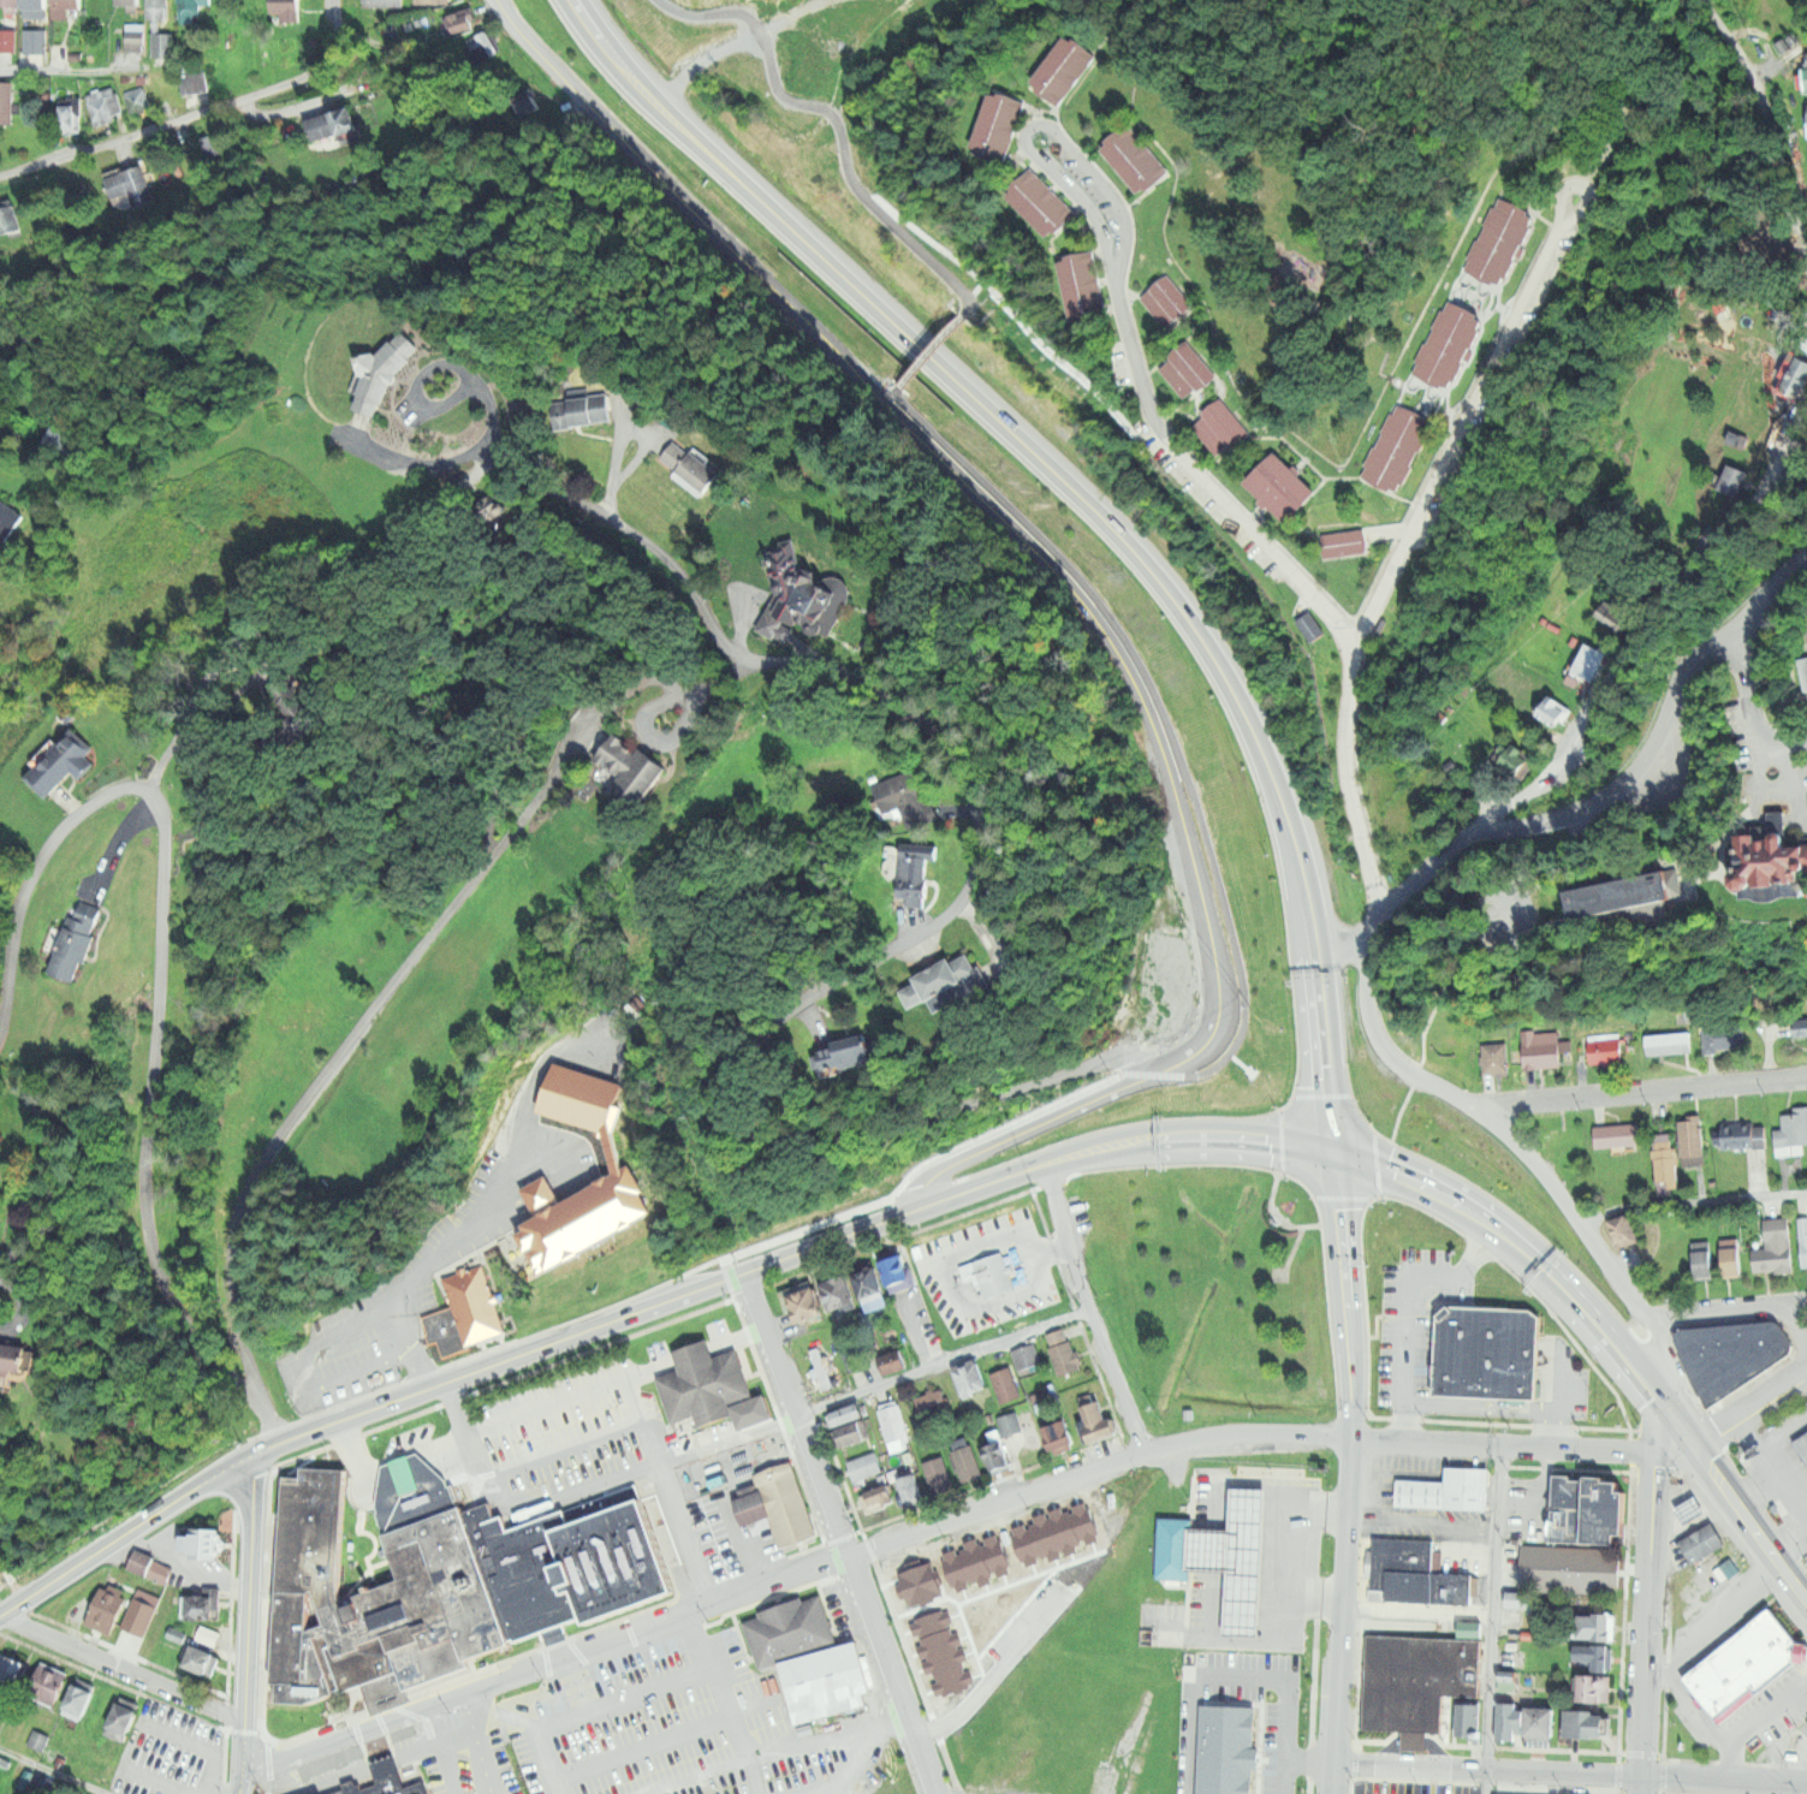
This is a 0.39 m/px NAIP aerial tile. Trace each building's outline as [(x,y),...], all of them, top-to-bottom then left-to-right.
[(20,10),(20,0),(0,0),(0,10),(20,10)] [(24,16),(24,0),(50,0),(50,16),(24,16)] [(55,7),(56,0),(86,0),(85,10),(55,7)] [(119,13),(144,13),(144,0),(119,0),(119,13)] [(150,19),(151,0),(170,0),(170,19),(150,19)] [(182,22),(182,0),(215,0),(215,4),(201,4),(201,23),(182,22)] [(272,19),(272,0),(304,0),(304,19),(272,19)] [(404,0),(362,0),(362,8),(404,8),(404,0)] [(479,28),(454,30),(452,14),(475,11),(479,28)] [(147,24),(147,48),(120,48),(120,24),(147,24)] [(17,49),(0,48),(0,28),(18,29),(17,49)] [(25,28),(48,28),(47,52),(24,52),(25,28)] [(464,42),(476,67),(499,55),(487,30),(464,42)] [(151,55),(151,34),(176,32),(177,55),(151,55)] [(1059,108),(1030,85),(1066,38),(1095,61),(1059,108)] [(1793,57),(1788,52),(1799,42),(1803,47),(1793,57)] [(180,82),(208,76),(210,88),(184,94),(180,82)] [(14,123),(0,123),(0,81),(14,81),(14,123)] [(113,84),(125,115),(97,125),(87,95),(113,84)] [(133,111),(125,90),(143,84),(150,103),(133,111)] [(1029,106),(1010,166),(974,155),(993,94),(1029,106)] [(63,97),(81,96),(83,130),(64,131),(63,97)] [(298,121),(352,109),(357,131),(303,143),(298,121)] [(1102,153),(1134,127),(1171,173),(1140,198),(1102,153)] [(197,138),(219,133),(224,153),(201,158),(197,138)] [(102,179),(144,168),(154,202),(111,214),(102,179)] [(1006,197),(1030,171),(1080,218),(1054,243),(1006,197)] [(20,234),(0,240),(0,201),(12,198),(20,234)] [(1543,216),(1509,292),(1468,275),(1503,198),(1543,216)] [(1058,259),(1092,250),(1110,315),(1075,323),(1058,259)] [(1140,296),(1170,273),(1200,311),(1170,334),(1140,296)] [(1492,321),(1456,393),(1419,375),(1455,302),(1492,321)] [(369,354),(376,360),(409,331),(424,347),(396,376),(381,416),(357,406),(369,373),(361,366),(369,354)] [(1159,369),(1188,341),(1218,375),(1189,402),(1159,369)] [(1797,352),(1806,357),(1806,386),(1801,399),(1781,390),(1797,352)] [(563,428),(559,402),(614,397),(617,422),(563,428)] [(1194,424),(1223,400),(1254,436),(1225,462),(1194,424)] [(1404,499),(1362,480),(1397,406),(1439,427),(1404,499)] [(1731,429),(1748,436),(1743,447),(1728,440),(1731,429)] [(664,457),(683,435),(725,474),(706,495),(664,457)] [(1249,483),(1276,456),(1320,498),(1292,527),(1249,483)] [(1725,463),(1747,473),(1737,498),(1714,489),(1725,463)] [(8,545),(0,538),(0,496),(29,516),(8,545)] [(1325,562),(1321,534),(1367,528),(1371,556),(1325,562)] [(845,635),(864,588),(820,570),(813,535),(773,543),(783,588),(761,631),(784,642),(795,620),(810,629),(814,623),(821,626),(819,630),(824,636),(827,637),(833,637),(838,635),(839,632),(845,635)] [(1593,612),(1605,596),(1633,617),(1622,632),(1593,612)] [(1582,642),(1607,652),(1597,679),(1571,671),(1582,642)] [(1550,695),(1571,711),(1558,727),(1538,713),(1550,695)] [(79,776),(71,767),(44,794),(26,777),(73,731),(99,756),(79,776)] [(617,731),(674,770),(652,804),(594,766),(617,731)] [(1505,736),(1533,756),(1521,773),(1493,753),(1505,736)] [(908,837),(888,794),(926,777),(945,820),(908,837)] [(1742,818),(1746,893),(1806,890),(1806,879),(1806,846),(1799,846),(1799,832),(1791,828),(1790,815),(1742,818)] [(913,846),(947,850),(944,886),(909,883),(913,846)] [(1577,884),(1586,932),(1689,911),(1680,863),(1577,884)] [(73,914),(102,926),(79,981),(50,970),(73,914)] [(917,992),(983,958),(999,990),(932,1023),(917,992)] [(1794,1020),(1806,1019),(1806,1036),(1794,1036),(1794,1020)] [(1706,1055),(1705,1024),(1740,1022),(1741,1052),(1706,1055)] [(1526,1073),(1523,1034),(1561,1030),(1564,1069),(1526,1073)] [(1581,1065),(1579,1035),(1623,1032),(1625,1062),(1581,1065)] [(1643,1057),(1642,1036),(1689,1033),(1692,1052),(1643,1057)] [(882,1036),(891,1059),(848,1074),(839,1051),(882,1036)] [(1481,1045),(1506,1042),(1510,1073),(1485,1075),(1481,1045)] [(533,1107),(549,1058),(625,1085),(608,1133),(533,1107)] [(1797,1104),(1806,1103),(1806,1142),(1781,1143),(1779,1128),(1787,1128),(1785,1112),(1797,1112),(1797,1104)] [(1681,1118),(1705,1116),(1711,1168),(1687,1171),(1681,1118)] [(1594,1147),(1592,1128),(1640,1123),(1642,1143),(1594,1147)] [(1720,1152),(1718,1128),(1766,1124),(1769,1148),(1720,1152)] [(1651,1135),(1676,1131),(1683,1192),(1658,1195),(1651,1135)] [(537,1275),(656,1207),(629,1159),(558,1199),(543,1174),(521,1187),(537,1216),(512,1230),(537,1275)] [(1609,1223),(1633,1216),(1640,1240),(1616,1246),(1609,1223)] [(1769,1249),(1766,1219),(1793,1217),(1796,1269),(1758,1271),(1757,1249),(1769,1249)] [(1799,1218),(1806,1217),(1806,1265),(1802,1265),(1799,1218)] [(1722,1240),(1740,1237),(1743,1278),(1725,1279),(1722,1240)] [(1690,1242),(1708,1240),(1712,1278),(1694,1279),(1690,1242)] [(882,1260),(908,1252),(919,1284),(893,1294),(882,1260)] [(1004,1252),(1010,1266),(1014,1264),(1016,1272),(1010,1275),(1015,1288),(987,1299),(979,1276),(964,1282),(959,1269),(1004,1252)] [(852,1271),(879,1261),(892,1303),(866,1312),(852,1271)] [(440,1358),(468,1349),(465,1346),(501,1332),(476,1264),(462,1270),(460,1266),(453,1269),(456,1272),(439,1277),(448,1306),(418,1317),(427,1346),(435,1342),(440,1358)] [(822,1281),(848,1272),(858,1306),(833,1314),(822,1281)] [(781,1293),(816,1282),(826,1313),(791,1325),(781,1293)] [(1438,1396),(1442,1318),(1456,1305),(1539,1309),(1547,1317),(1545,1400),(1438,1396)] [(1714,1407),(1796,1355),(1799,1344),(1787,1324),(1778,1323),(1686,1331),(1682,1339),(1714,1407)] [(1046,1336),(1068,1327),(1084,1367),(1062,1376),(1046,1336)] [(34,1371),(0,1367),(0,1341),(37,1346),(34,1371)] [(654,1378),(672,1427),(699,1418),(703,1430),(739,1416),(735,1404),(754,1397),(738,1354),(715,1362),(709,1343),(677,1355),(682,1368),(654,1378)] [(1011,1350),(1034,1343),(1042,1370),(1018,1377),(1011,1350)] [(804,1352),(819,1344),(838,1385),(825,1392),(804,1352)] [(840,1350),(851,1346),(861,1368),(850,1373),(840,1350)] [(878,1356),(904,1348),(910,1366),(884,1374),(878,1356)] [(952,1368),(979,1359),(989,1389),(962,1397),(952,1368)] [(989,1372),(1012,1365),(1023,1397),(1000,1404),(989,1372)] [(915,1400),(943,1390),(950,1408),(921,1418),(915,1400)] [(1080,1399),(1097,1444),(1120,1435),(1102,1390),(1080,1399)] [(875,1406),(897,1398),(913,1447),(890,1454),(875,1406)] [(828,1414),(860,1403),(864,1418),(834,1428),(828,1414)] [(1023,1432),(1018,1413),(1000,1417),(1004,1436),(1023,1432)] [(1041,1426),(1053,1455),(1080,1444),(1068,1415),(1041,1426)] [(838,1430),(862,1421),(869,1440),(845,1449),(838,1430)] [(1806,1458),(1806,1437),(1797,1444),(1806,1458)] [(947,1447),(969,1438),(985,1478),(963,1486),(947,1447)] [(995,1475),(1011,1470),(1003,1443),(987,1448),(995,1475)] [(281,1477),(273,1688),(280,1689),(280,1703),(316,1705),(361,1688),(371,1719),(415,1704),(411,1692),(474,1669),(471,1661),(578,1622),(582,1626),(672,1594),(635,1490),(492,1540),(481,1510),(466,1515),(457,1486),(417,1453),(381,1466),(376,1515),(399,1580),(346,1598),(352,1468),(302,1466),(302,1477),(281,1477)] [(848,1462),(875,1453),(884,1473),(855,1484),(848,1462)] [(922,1465),(941,1459),(952,1489),(933,1496),(922,1465)] [(755,1475),(795,1461),(810,1489),(822,1535),(783,1550),(755,1475)] [(1393,1507),(1490,1511),(1491,1469),(1446,1468),(1446,1484),(1395,1481),(1393,1507)] [(897,1481),(916,1475),(925,1503),(905,1509),(897,1481)] [(1552,1478),(1630,1483),(1627,1544),(1549,1539),(1552,1478)] [(858,1497),(890,1485),(896,1503),(866,1515),(858,1497)] [(1272,1491),(1266,1636),(1230,1634),(1232,1574),(1195,1573),(1196,1529),(1234,1531),(1235,1490),(1272,1491)] [(733,1502),(761,1493),(769,1521),(742,1529),(733,1502)] [(1690,1525),(1681,1508),(1701,1496),(1711,1513),(1690,1525)] [(1022,1564),(1009,1528),(1020,1523),(1022,1532),(1035,1527),(1032,1519),(1040,1516),(1042,1520),(1047,1519),(1045,1514),(1059,1508),(1062,1516),(1068,1514),(1066,1508),(1082,1502),(1084,1510),(1087,1509),(1096,1535),(1094,1537),(1096,1543),(1083,1548),(1081,1539),(1068,1544),(1070,1550),(1062,1552),(1060,1546),(1051,1549),(1053,1555),(1046,1557),(1044,1549),(1028,1555),(1030,1562),(1022,1564)] [(1164,1516),(1197,1517),(1196,1529),(1195,1573),(1194,1579),(1160,1578),(1164,1516)] [(1695,1564),(1681,1543),(1717,1521),(1730,1543),(1695,1564)] [(200,1534),(200,1525),(227,1526),(226,1557),(200,1556),(200,1549),(180,1549),(182,1534),(200,1534)] [(940,1561),(949,1585),(952,1584),(955,1591),(962,1588),(959,1582),(968,1579),(969,1584),(976,1581),(977,1587),(988,1584),(987,1579),(989,1578),(988,1574),(991,1574),(993,1580),(1006,1575),(1004,1569),(1009,1568),(999,1538),(993,1540),(992,1535),(980,1540),(981,1544),(979,1545),(976,1538),(963,1543),(965,1548),(957,1550),(958,1554),(952,1555),(950,1549),(941,1551),(944,1560),(940,1561)] [(1372,1603),(1373,1580),(1367,1580),(1368,1552),(1374,1554),(1374,1539),(1438,1541),(1437,1573),(1479,1574),(1478,1606),(1372,1603)] [(1517,1590),(1520,1544),(1625,1549),(1623,1594),(1517,1590)] [(168,1582),(132,1567),(139,1550),(176,1566),(168,1582)] [(888,1586),(894,1602),(902,1598),(905,1609),(915,1605),(916,1608),(932,1602),(929,1598),(939,1594),(927,1562),(917,1566),(915,1560),(900,1564),(903,1569),(893,1573),(897,1584),(888,1586)] [(162,1588),(143,1582),(122,1647),(141,1653),(162,1588)] [(87,1628),(103,1590),(130,1600),(113,1639),(87,1628)] [(742,1621),(821,1594),(838,1644),(759,1670),(742,1621)] [(1505,1608),(1506,1594),(1533,1596),(1533,1610),(1505,1608)] [(184,1597),(219,1597),(219,1620),(183,1620),(184,1597)] [(1776,1606),(1806,1647),(1806,1659),(1719,1727),(1682,1679),(1776,1606)] [(905,1622),(943,1608),(947,1618),(940,1621),(945,1633),(952,1630),(956,1639),(951,1641),(953,1646),(958,1645),(963,1657),(956,1661),(958,1667),(964,1664),(970,1680),(963,1683),(964,1686),(938,1697),(937,1694),(929,1697),(925,1683),(933,1680),(928,1668),(922,1670),(919,1662),(926,1659),(922,1652),(916,1655),(913,1646),(921,1642),(916,1629),(909,1632),(905,1622)] [(1583,1639),(1583,1612),(1618,1614),(1617,1640),(1583,1639)] [(1458,1638),(1458,1621),(1485,1622),(1484,1638),(1458,1638)] [(1367,1636),(1362,1729),(1407,1731),(1407,1750),(1431,1751),(1432,1731),(1445,1733),(1448,1698),(1482,1700),(1486,1642),(1367,1636)] [(192,1641),(222,1653),(213,1677),(182,1665),(192,1641)] [(797,1723),(781,1663),(862,1642),(878,1703),(797,1723)] [(1577,1669),(1579,1644),(1615,1645),(1613,1671),(1577,1669)] [(18,1687),(0,1680),(5,1669),(0,1667),(0,1660),(2,1653),(29,1664),(18,1687)] [(41,1704),(66,1703),(64,1668),(38,1670),(41,1704)] [(776,1671),(753,1677),(765,1732),(788,1727),(776,1671)] [(1576,1703),(1577,1675),(1613,1676),(1613,1704),(1576,1703)] [(63,1715),(79,1679),(101,1689),(84,1724),(63,1715)] [(105,1734),(121,1699),(143,1709),(126,1745),(105,1734)] [(1250,1765),(1250,1793),(1194,1793),(1199,1701),(1253,1704),(1252,1745),(1258,1746),(1258,1765),(1250,1765)] [(1458,1704),(1476,1705),(1475,1737),(1457,1736),(1458,1704)] [(1496,1740),(1497,1706),(1561,1707),(1559,1741),(1496,1740)] [(1567,1739),(1568,1712),(1611,1713),(1611,1739),(1567,1739)] [(44,1750),(28,1743),(35,1728),(50,1734),(44,1750)] [(420,1787),(403,1793),(388,1754),(369,1763),(378,1786),(362,1792),(359,1784),(355,1787),(351,1777),(338,1782),(340,1788),(324,1793),(422,1793),(420,1787)] [(89,1777),(105,1782),(110,1764),(93,1760),(89,1777)]
